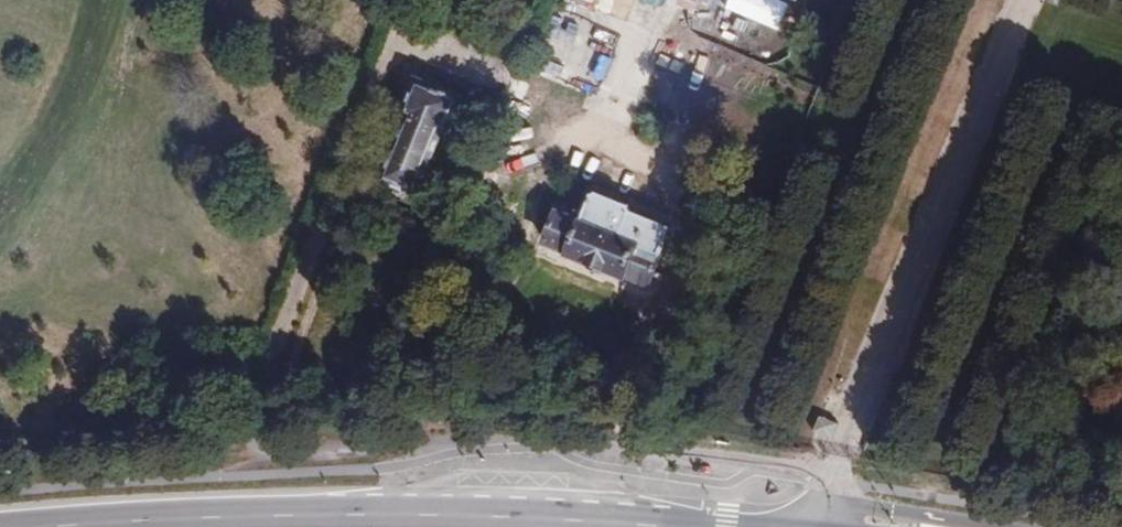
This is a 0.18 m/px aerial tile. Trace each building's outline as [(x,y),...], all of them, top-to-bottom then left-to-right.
[(1038,6),(1048,9),(1052,0),(1040,0),(1038,6)] [(473,106),(416,86),(401,128),(413,132),(387,192),(424,207),(448,144),(457,148),(473,106)] [(558,211),(545,249),(655,288),(682,225),(595,192),(585,220),(558,211)]
